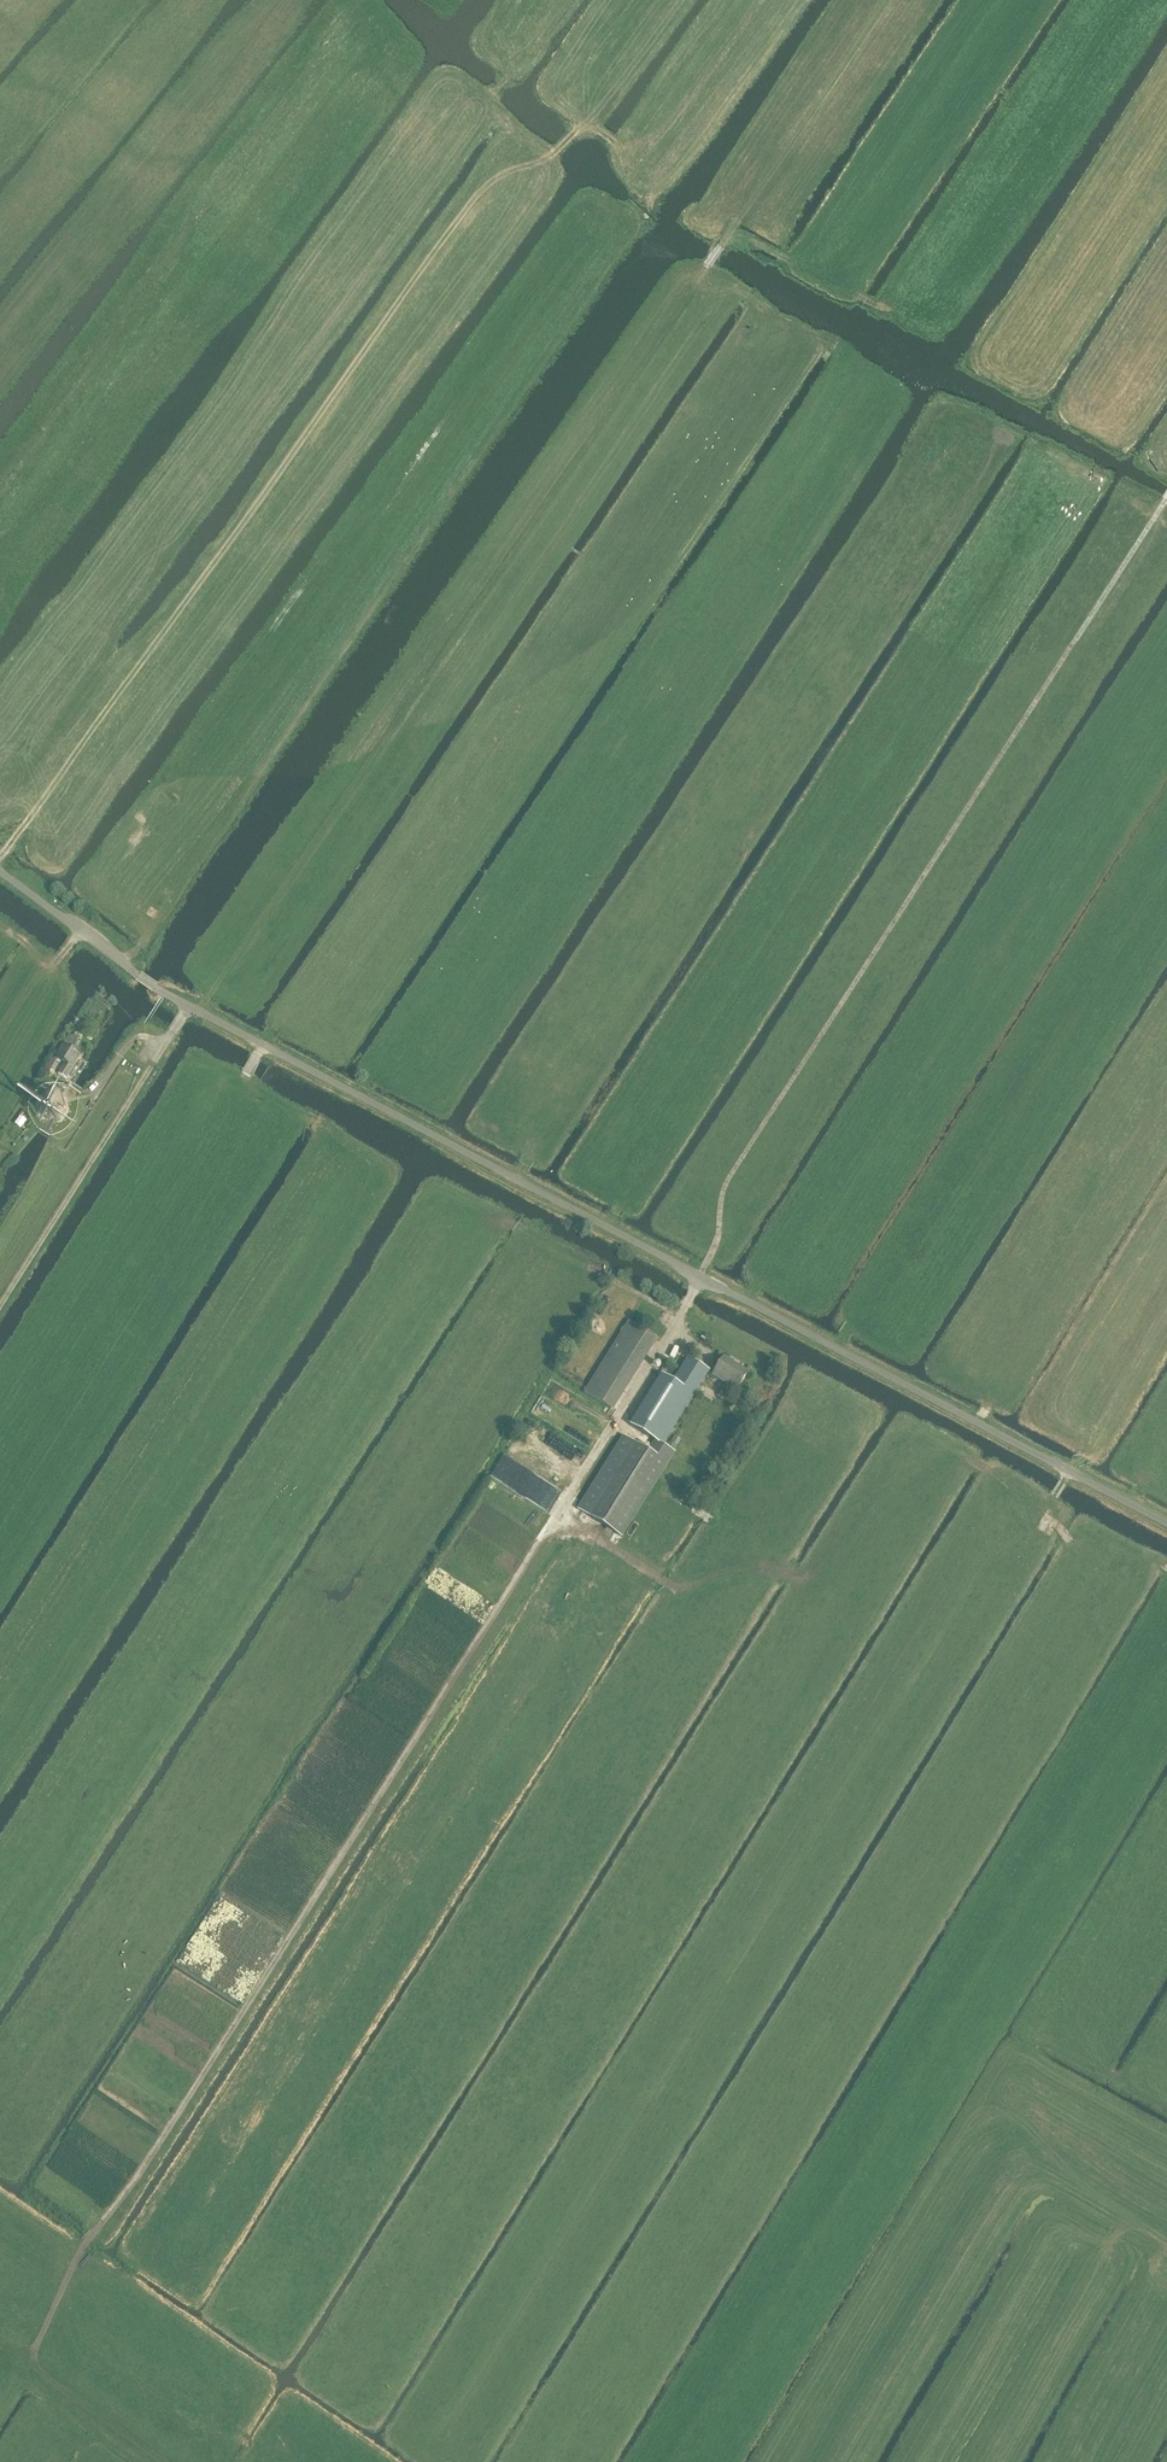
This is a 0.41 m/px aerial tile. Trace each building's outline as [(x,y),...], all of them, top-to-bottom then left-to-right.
[(63,1063),(57,1073),(65,1079),(69,1075),(71,1076),(75,1070),(72,1068),(81,1055),(63,1043),(54,1058),(63,1063)] [(44,1071),(49,1074),(53,1067),(48,1064),(44,1071)] [(40,1106),(42,1115),(50,1121),(60,1119),(65,1110),(63,1101),(55,1095),(45,1098),(40,1106)] [(584,1394),(610,1410),(655,1339),(628,1322),(584,1394)] [(712,1376),(737,1391),(748,1373),(724,1358),(712,1376)] [(709,1372),(688,1359),(672,1384),(663,1379),(633,1428),(655,1441),(648,1452),(623,1437),(577,1510),(621,1537),(674,1453),(663,1446),(709,1372)] [(674,1439),(671,1444),(677,1447),(680,1442),(674,1439)] [(706,1466),(702,1472),(706,1475),(711,1469),(706,1466)]
